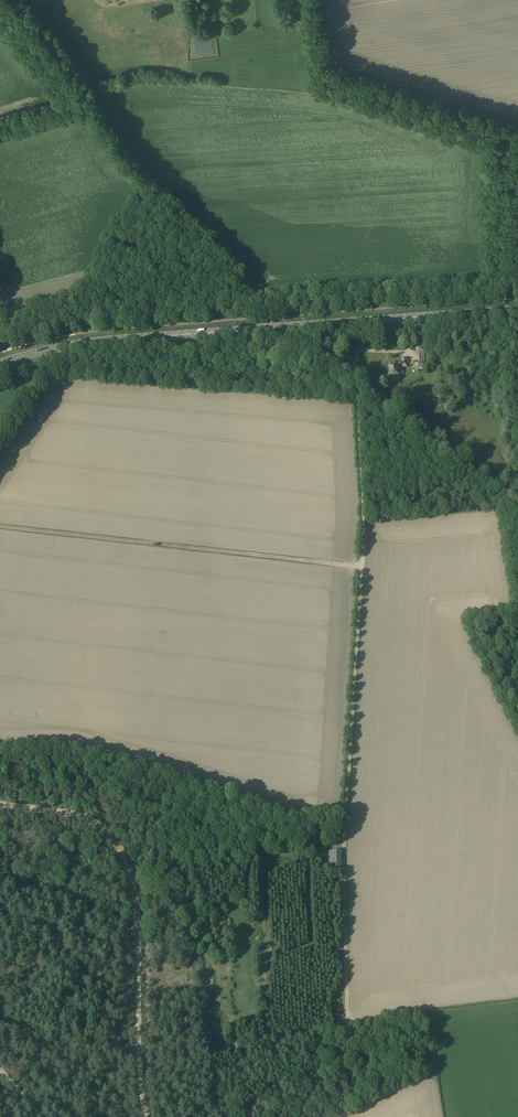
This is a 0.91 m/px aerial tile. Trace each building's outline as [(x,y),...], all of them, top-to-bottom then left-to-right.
[(417,354),(419,354),(424,354),(425,353),(425,346),(417,346),(417,354)] [(394,376),(400,375),(399,366),(406,366),(406,359),(402,359),(402,362),(390,363),(391,370),(387,370),(388,378),(394,378),(394,376)]
